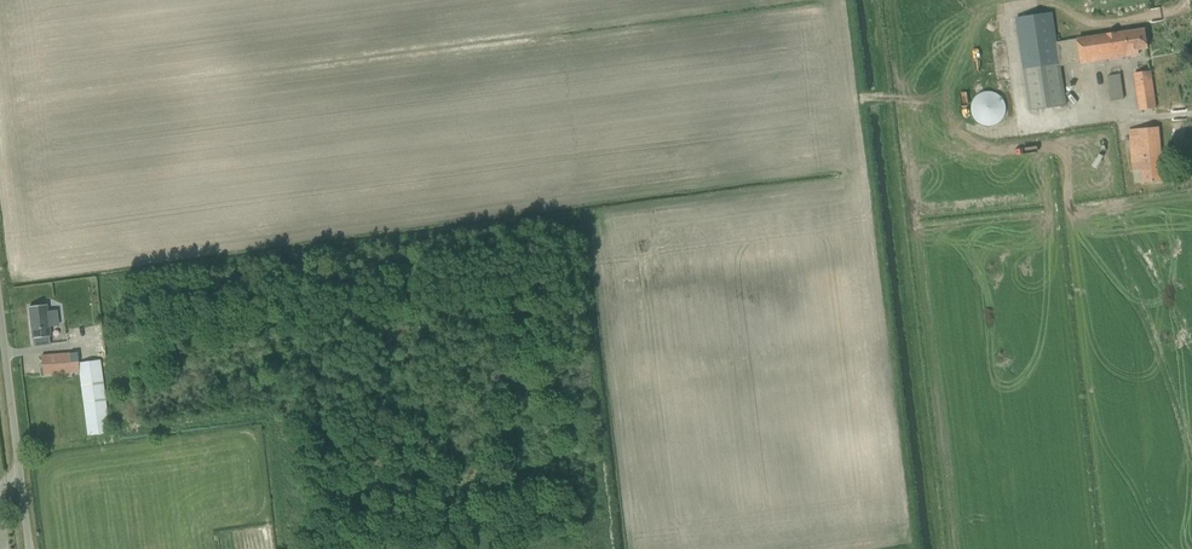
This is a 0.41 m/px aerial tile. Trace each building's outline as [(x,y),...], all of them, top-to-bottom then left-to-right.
[(1015,18),(1029,110),(1066,105),(1060,65),(1139,54),(1138,50),(1148,48),(1145,29),(1057,41),(1053,12),(1015,18)] [(1135,73),(1140,110),(1157,108),(1152,71),(1135,73)] [(1106,76),(1111,100),(1123,98),(1118,73),(1106,76)] [(985,126),(988,126),(992,126),(994,125),(999,122),(1001,120),(1004,116),(1005,113),(1006,110),(1005,104),(1005,102),(1004,100),(1002,97),(1000,96),(995,93),(992,92),(989,91),(983,92),(981,93),(976,97),(975,98),(973,101),(972,104),(971,107),(971,111),(973,115),(974,118),(977,121),(979,123),(982,125),(985,126)] [(1142,169),(1143,183),(1163,181),(1158,127),(1129,129),(1133,170),(1142,169)] [(45,305),(29,307),(34,346),(51,344),(50,337),(52,337),(50,326),(59,325),(58,310),(46,311),(45,305)] [(70,353),(41,355),(43,374),(79,371),(87,435),(110,433),(105,397),(102,372),(101,361),(100,361),(78,363),(78,358),(70,358),(70,353)]
